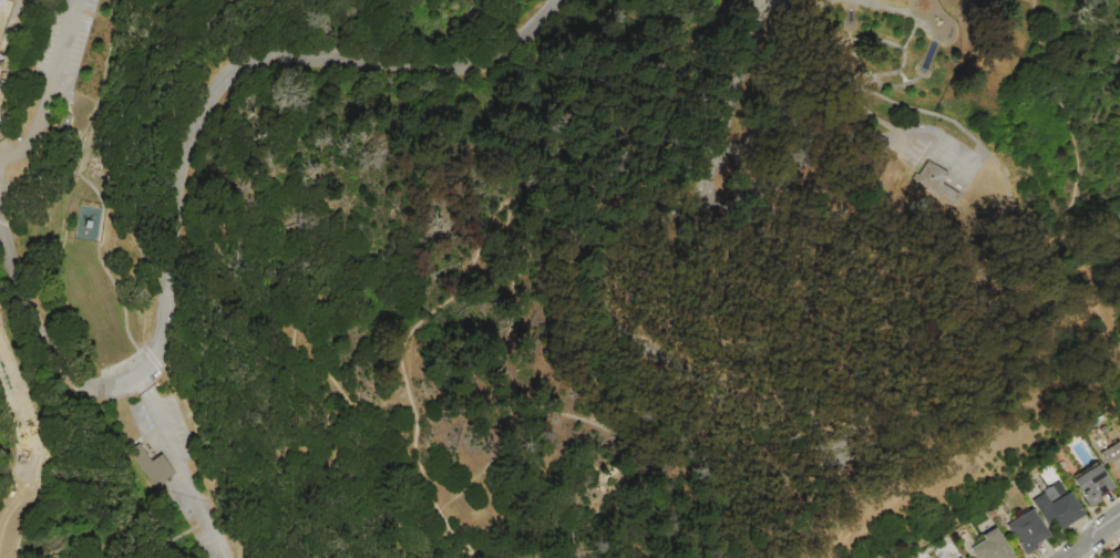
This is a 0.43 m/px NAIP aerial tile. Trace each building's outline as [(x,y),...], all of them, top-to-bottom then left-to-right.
[(843,74),(854,73),(855,85),(844,86),(843,74)] [(60,113),(71,115),(65,138),(54,136),(60,113)] [(927,161),(948,173),(942,184),(962,196),(955,206),(914,182),(927,161)] [(137,441),(151,457),(158,451),(174,471),(156,485),(127,448),(137,441)] [(1119,443),(1119,442),(1119,484),(1119,485),(1099,453),(1118,441),(1119,443)] [(1099,464),(1113,487),(1100,496),(1102,499),(1089,507),(1072,480),(1099,464)] [(1031,500),(1052,487),(1059,497),(1069,490),(1083,515),(1052,535),(1031,500)] [(1031,508),(1049,535),(1036,545),(1037,547),(1025,556),(1005,526),(1031,508)] [(995,527),(1015,557),(980,557),(975,557),(969,549),(985,539),(983,535),(995,527)] [(1108,554),(1119,546),(1119,557),(1111,557),(1108,554)]
